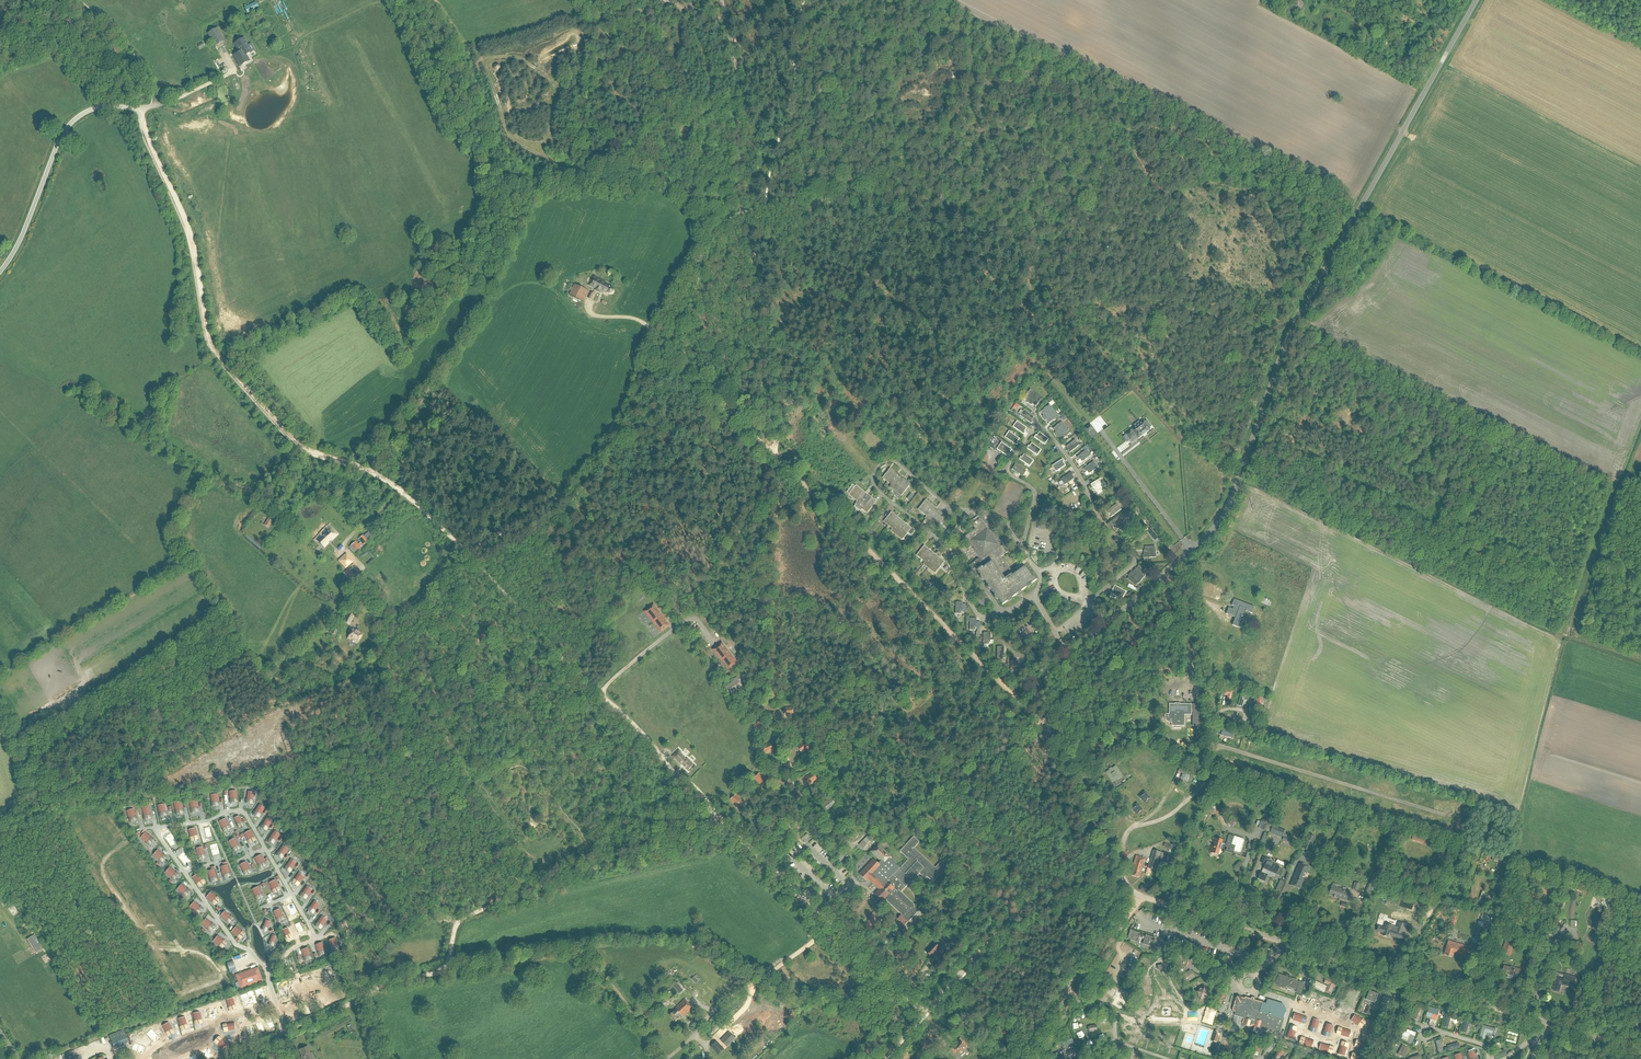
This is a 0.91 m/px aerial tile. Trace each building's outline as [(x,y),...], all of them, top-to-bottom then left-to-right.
[(218,31),(209,35),(218,51),(226,46),(218,31)] [(240,53),(236,55),(239,64),(245,62),(243,56),(253,52),(250,46),(248,47),(246,40),(236,44),(240,53)] [(596,289),(595,290),(600,293),(601,292),(604,293),(605,291),(608,293),(609,294),(610,294),(611,294),(612,294),(612,293),(613,293),(613,292),(614,291),(613,290),(613,289),(612,289),(612,288),(611,288),(610,288),(604,285),(605,283),(594,277),(589,285),(596,289)] [(575,285),(570,296),(584,302),(589,291),(575,285)] [(1042,398),(1030,390),(1024,399),(1027,402),(1026,403),(1031,406),(1032,405),(1036,407),(1042,398)] [(1058,417),(1050,405),(1041,412),(1043,416),(1042,417),(1045,421),(1047,420),(1049,423),(1058,417)] [(416,409),(413,412),(419,417),(422,413),(416,409)] [(1024,410),(1020,416),(1032,424),(1033,422),(1032,421),(1034,417),(1024,410)] [(1105,424),(1110,435),(1118,431),(1113,420),(1105,424)] [(1126,435),(1130,441),(1136,437),(1135,436),(1136,435),(1139,439),(1143,436),(1147,433),(1146,433),(1150,429),(1149,428),(1151,426),(1147,421),(1145,423),(1144,421),(1140,424),(1139,422),(1134,426),(1135,428),(1132,430),(1132,431),(1132,432),(1131,431),(1126,435)] [(1017,422),(1013,427),(1024,435),(1026,433),(1024,432),(1027,428),(1017,422)] [(1071,433),(1063,422),(1054,429),(1057,432),(1056,433),(1059,437),(1060,436),(1063,439),(1071,433)] [(387,435),(392,442),(398,437),(394,430),(387,435)] [(1009,433),(1005,438),(1017,446),(1018,444),(1017,443),(1019,439),(1009,433)] [(1036,436),(1034,438),(1045,444),(1048,439),(1039,433),(1037,436),(1036,436)] [(1079,445),(1075,440),(1066,447),(1069,450),(1067,452),(1069,454),(1079,445)] [(1002,443),(997,450),(1009,458),(1011,455),(1009,454),(1012,450),(1002,443)] [(1028,447),(1027,449),(1037,456),(1041,450),(1032,444),(1030,448),(1028,447)] [(1090,455),(1086,450),(1077,458),(1078,461),(1080,460),(1082,462),(1090,455)] [(1021,457),(1019,460),(1030,467),(1034,461),(1025,455),(1022,458),(1021,457)] [(1064,462),(1062,460),(1052,467),(1056,473),(1065,467),(1063,463),(1064,462)] [(1098,467),(1093,462),(1083,470),(1086,473),(1087,472),(1089,474),(1098,467)] [(1026,471),(1016,464),(1012,470),(1022,477),(1026,471)] [(883,478),(888,481),(895,473),(890,469),(883,478)] [(888,481),(893,485),(895,481),(896,482),(900,477),(895,473),(888,481)] [(1071,473),(1060,480),(1065,486),(1074,480),(1072,476),(1073,475),(1071,473)] [(891,487),(897,492),(906,481),(900,477),(896,482),(895,481),(893,485),(891,487)] [(1107,485),(1103,478),(1092,484),(1094,488),(1097,492),(1107,485)] [(910,485),(906,481),(897,492),(902,496),(910,485)] [(853,485),(846,493),(858,502),(860,498),(862,499),(866,494),(856,486),(855,487),(853,485)] [(1076,501),(1084,498),(1081,489),(1072,492),(1076,501)] [(858,502),(854,507),(861,511),(862,509),(871,498),(866,494),(862,499),(860,498),(858,502)] [(871,498),(862,509),(867,513),(876,502),(871,498)] [(926,500),(918,509),(928,516),(931,512),(932,514),(936,508),(926,500)] [(1121,510),(1116,504),(1107,512),(1109,515),(1110,513),(1113,516),(1121,510)] [(928,516),(926,519),(932,524),(941,512),(936,508),(932,514),(931,512),(928,516)] [(941,512),(932,524),(937,528),(946,516),(941,512)] [(891,513),(884,522),(889,526),(896,517),(891,513)] [(896,517),(889,526),(892,529),(891,531),(895,535),(901,527),(900,526),(903,523),(899,520),(896,517)] [(964,537),(979,558),(969,566),(972,571),(977,577),(979,578),(980,575),(1002,606),(1020,593),(1037,580),(1034,576),(1033,577),(1025,567),(1014,575),(1007,565),(1001,557),(1009,552),(983,517),(971,525),(975,529),(964,537)] [(1117,530),(1127,523),(1123,517),(1114,524),(1116,527),(1115,528),(1117,530)] [(268,519),(264,525),(268,528),(272,522),(268,519)] [(901,527),(895,535),(899,537),(902,540),(907,533),(911,536),(915,531),(911,528),(911,529),(907,526),(903,523),(900,526),(901,527)] [(329,525),(319,535),(316,540),(324,548),(328,544),(328,543),(331,541),(338,534),(329,525)] [(1159,539),(1162,536),(1156,530),(1153,533),(1159,539)] [(355,542),(350,546),(356,552),(368,541),(363,536),(358,540),(361,543),(359,545),(355,542)] [(917,556),(921,559),(928,550),(924,546),(917,556)] [(1144,555),(1143,555),(1143,558),(1155,558),(1155,547),(1145,547),(1146,551),(1144,551),(1144,555)] [(921,559),(926,563),(933,554),(928,550),(921,559)] [(928,569),(932,564),(934,561),(934,560),(937,556),(933,554),(926,563),(927,564),(925,566),(928,569)] [(339,562),(346,569),(353,562),(346,555),(339,562)] [(944,562),(937,556),(934,560),(934,561),(932,564),(934,566),(936,563),(940,567),(944,562)] [(935,574),(940,567),(936,563),(934,566),(932,564),(928,569),(935,574)] [(343,572),(352,581),(356,577),(348,568),(343,572)] [(1131,572),(1128,576),(1138,584),(1145,576),(1136,568),(1132,573),(1131,572)] [(1125,593),(1114,586),(1112,590),(1113,590),(1111,594),(1121,600),(1125,593)] [(1265,601),(1272,604),(1275,599),(1267,595),(1265,601)] [(1228,608),(1226,614),(1235,618),(1233,622),(1240,625),(1246,611),(1252,614),(1254,607),(1234,599),(1232,606),(1233,606),(1235,607),(1234,610),(1232,609),(1228,608)] [(653,606),(645,612),(660,632),(669,626),(653,606)] [(354,624),(360,613),(357,611),(351,622),(354,624)] [(349,625),(354,616),(350,613),(345,623),(349,625)] [(350,628),(348,632),(351,633),(349,638),(358,642),(362,634),(350,628)] [(722,644),(713,650),(729,670),(737,664),(722,644)] [(734,680),(724,688),(730,696),(743,687),(740,682),(741,681),(737,676),(733,679),(734,680)] [(1229,688),(1226,696),(1234,698),(1237,691),(1229,688)] [(1165,714),(1165,718),(1166,720),(1167,722),(1169,723),(1172,723),(1172,726),(1184,726),(1185,715),(1191,715),(1191,712),(1193,712),(1192,726),(1200,726),(1201,705),(1193,704),(1193,710),(1192,710),(1192,704),(1180,704),(1180,706),(1175,706),(1175,704),(1172,704),(1169,704),(1169,714),(1165,714)] [(794,707),(784,708),(785,716),(790,716),(790,715),(791,715),(795,715),(794,707)] [(764,724),(760,717),(752,722),(756,729),(760,727),(760,726),(761,725),(762,726),(764,724)] [(1221,735),(1232,738),(1234,731),(1222,728),(1221,735)] [(1242,744),(1249,746),(1252,735),(1245,733),(1242,744)] [(805,741),(798,747),(802,753),(806,750),(805,750),(807,749),(810,747),(805,741)] [(763,746),(766,754),(770,752),(770,751),(771,750),(772,751),(774,750),(771,743),(763,746)] [(679,750),(672,757),(674,760),(675,759),(681,765),(682,765),(688,771),(694,766),(679,750)] [(1105,773),(1112,783),(1123,776),(1116,766),(1112,769),(1111,768),(1109,769),(1109,770),(1105,773)] [(1189,768),(1185,779),(1190,781),(1195,770),(1189,768)] [(767,780),(760,773),(754,779),(757,782),(758,781),(759,783),(761,786),(767,780)] [(814,773),(806,777),(810,784),(814,782),(813,781),(815,780),(815,781),(818,779),(814,773)] [(229,792),(230,803),(237,802),(236,791),(229,792)] [(254,792),(247,791),(246,802),(253,803),(254,792)] [(1139,797),(1145,803),(1150,798),(1146,794),(1147,793),(1145,791),(1139,797)] [(210,795),(211,806),(219,805),(217,794),(210,795)] [(743,802),(737,795),(731,800),(734,804),(734,803),(736,804),(735,805),(737,807),(743,802)] [(835,803),(831,797),(824,803),(825,804),(824,805),(827,809),(835,803)] [(192,812),(199,811),(196,800),(189,802),(192,812)] [(183,813),(181,802),(174,803),(176,814),(183,813)] [(1131,809),(1137,815),(1142,810),(1138,806),(1139,805),(1137,803),(1131,809)] [(157,806),(160,817),(167,815),(164,804),(157,806)] [(258,804),(253,814),(259,817),(265,808),(258,804)] [(151,818),(149,806),(142,808),(144,819),(151,818)] [(130,822),(136,819),(133,809),(126,811),(130,822)] [(239,816),(234,819),(238,827),(243,825),(239,816)] [(266,830),(272,821),(266,817),(260,826),(266,830)] [(225,818),(219,822),(224,831),(230,828),(225,818)] [(1261,821),(1258,828),(1262,829),(1261,830),(1266,832),(1266,831),(1269,833),(1273,823),(1266,820),(1264,823),(1261,821)] [(1270,833),(1280,837),(1283,829),(1273,825),(1270,833)] [(195,829),(188,830),(191,841),(198,839),(195,829)] [(214,840),(211,830),(203,832),(206,842),(214,840)] [(250,831),(244,834),(249,844),(256,840),(250,831)] [(274,831),(267,840),(273,844),(279,835),(274,831)] [(141,838),(149,845),(154,839),(145,832),(141,838)] [(174,832),(168,837),(175,846),(181,841),(174,832)] [(1411,840),(1427,845),(1430,837),(1413,832),(1411,840)] [(1282,840),(1289,843),(1292,836),(1284,833),(1282,840)] [(1308,835),(1301,847),(1308,851),(1314,838),(1308,835)] [(1241,852),(1245,841),(1244,840),(1244,839),(1234,836),(1234,837),(1233,837),(1232,841),(1229,844),(1223,842),(1221,849),(1233,853),(1234,852),(1239,853),(1240,852),(1241,852)] [(872,883),(879,890),(875,894),(882,901),(885,899),(902,915),(896,921),(903,928),(919,911),(900,893),(912,880),(919,873),(925,879),(927,877),(933,883),(947,868),(941,862),(935,868),(914,848),(919,842),(913,837),(900,851),(908,859),(900,868),(896,865),(889,859),(891,858),(878,845),(871,852),(881,861),(878,864),(873,860),(861,872),(859,874),(865,880),(867,882),(870,878),(872,880),(873,881),(872,883)] [(240,848),(235,838),(228,842),(234,851),(240,848)] [(1210,852),(1219,855),(1223,841),(1215,838),(1210,852)] [(218,844),(210,846),(213,855),(221,853),(218,844)] [(1176,850),(1165,844),(1164,847),(1169,850),(1168,852),(1172,854),(1173,852),(1174,853),(1176,850)] [(288,849),(282,845),(276,854),(282,858),(288,849)] [(160,851),(167,857),(171,853),(163,846),(160,851)] [(205,858),(202,847),(195,849),(198,859),(205,858)] [(154,855),(162,863),(167,857),(158,850),(154,855)] [(1149,877),(1152,869),(1158,871),(1161,861),(1164,863),(1166,855),(1163,853),(1153,850),(1148,868),(1147,868),(1145,875),(1149,877)] [(187,852),(181,856),(187,865),(193,860),(187,852)] [(266,865),(261,855),(254,858),(259,868),(266,865)] [(1135,866),(1132,875),(1140,877),(1145,859),(1136,856),(1133,865),(1135,866)] [(1257,879),(1264,882),(1267,875),(1266,874),(1268,871),(1276,874),(1278,875),(1280,874),(1281,872),(1280,870),(1278,869),(1279,867),(1270,863),(1270,864),(1266,862),(1267,859),(1263,857),(1261,863),(1265,865),(1261,872),(1260,872),(1257,879)] [(296,863),(290,859),(284,868),(290,872),(296,863)] [(251,872),(246,862),(239,865),(244,875),(251,872)] [(227,865),(220,867),(223,878),(230,876),(227,865)] [(1301,887),(1304,880),(1302,879),(1304,873),(1306,874),(1308,869),(1299,865),(1291,883),(1301,887)] [(178,874),(170,867),(165,873),(174,880),(178,874)] [(210,882),(217,880),(214,869),(207,871),(210,882)] [(200,873),(193,878),(200,886),(206,882),(200,873)] [(298,873),(292,882),(298,886),(304,877),(298,873)] [(1373,873),(1365,892),(1371,895),(1380,876),(1373,873)] [(190,891),(182,884),(177,890),(186,897),(190,891)] [(278,884),(270,887),(274,895),(282,892),(278,884)] [(306,899),(312,890),(306,886),(300,895),(306,899)] [(1348,891),(1331,886),(1328,895),(1345,901),(1348,891)] [(257,900),(263,897),(258,887),(252,890),(257,900)] [(1392,891),(1391,896),(1400,899),(1401,895),(1392,891)] [(211,892),(206,898),(215,905),(219,899),(211,892)] [(272,897),(273,897),(268,892),(263,897),(269,904),(275,899),(272,897)] [(313,914),(319,905),(314,901),(307,910),(313,914)] [(190,907),(198,914),(203,909),(194,902),(190,907)] [(292,903),(285,906),(291,918),(297,914),(292,903)] [(18,914),(21,910),(15,905),(12,909),(18,914)] [(280,909),(273,912),(278,922),(284,919),(280,909)] [(221,916),(229,923),(234,918),(225,911),(221,916)] [(327,920),(321,916),(315,925),(321,929),(327,920)] [(206,919),(201,924),(210,931),(214,926),(206,919)] [(265,920),(261,929),(266,931),(270,922),(265,920)] [(1478,922),(1472,943),(1479,945),(1486,924),(1478,922)] [(1378,927),(1377,931),(1383,933),(1382,936),(1388,937),(1388,936),(1389,936),(1389,935),(1405,940),(1406,935),(1401,934),(1404,925),(1399,923),(1397,928),(1398,928),(1397,929),(1391,927),(1391,926),(1386,924),(1384,929),(1378,927)] [(1559,923),(1550,934),(1555,937),(1560,931),(1564,927),(1559,923)] [(303,924),(296,927),(300,936),(307,933),(303,924)] [(237,927),(232,933),(240,938),(244,933),(237,927)] [(287,928),(282,930),(287,939),(291,937),(287,928)] [(1139,937),(1140,933),(1131,930),(1128,939),(1137,942),(1138,939),(1137,939),(1138,937),(1139,937)] [(34,935),(27,940),(36,954),(43,949),(34,935)] [(268,944),(273,946),(277,937),(271,935),(268,944)] [(1155,938),(1146,935),(1143,944),(1152,947),(1155,938)] [(218,936),(214,941),(222,948),(227,943),(218,936)] [(334,938),(328,941),(331,951),(338,948),(334,938)] [(1505,938),(1501,952),(1508,954),(1509,950),(1511,951),(1514,941),(1505,938)] [(319,955),(326,953),(322,943),(315,945),(319,955)] [(938,948),(933,943),(930,946),(931,947),(926,953),(931,958),(936,952),(940,956),(946,949),(941,945),(938,948)] [(1447,944),(1443,955),(1452,958),(1453,952),(1465,956),(1467,950),(1447,944)] [(301,950),(305,961),(311,958),(308,948),(301,950)] [(1548,957),(1546,962),(1551,963),(1552,963),(1555,954),(1549,952),(1548,957)] [(49,963),(53,961),(49,953),(45,956),(49,963)] [(1190,961),(1198,969),(1204,962),(1195,954),(1190,961)] [(1504,974),(1505,975),(1517,978),(1519,970),(1509,967),(1508,968),(1503,966),(1501,973),(1505,974),(1504,974)] [(243,974),(237,976),(241,987),(261,981),(257,969),(251,971),(251,970),(243,973),(243,974)] [(330,969),(324,972),(327,978),(333,976),(330,969)] [(1190,970),(1181,977),(1185,984),(1195,977),(1190,970)] [(1553,971),(1551,979),(1556,981),(1555,984),(1554,990),(1559,991),(1561,984),(1563,984),(1564,984),(1573,987),(1575,980),(1576,978),(1565,974),(1565,975),(1557,973),(1557,972),(1553,971)] [(1286,978),(1278,975),(1275,985),(1285,988),(1286,986),(1297,990),(1296,993),(1301,994),(1304,984),(1297,982),(1297,981),(1292,979),(1292,980),(1286,978)] [(1326,978),(1324,983),(1328,985),(1326,990),(1331,992),(1333,987),(1334,988),(1336,983),(1326,978)] [(287,984),(280,986),(283,995),(290,993),(287,984)] [(1359,991),(1347,986),(1344,992),(1356,997),(1359,991)] [(261,987),(254,989),(257,999),(264,996),(261,987)] [(1189,987),(1182,991),(1185,996),(1192,992),(1189,987)] [(1204,987),(1196,992),(1201,1001),(1209,996),(1204,987)] [(1220,1006),(1220,1005),(1228,990),(1226,989),(1223,987),(1214,1003),(1220,1006)] [(1374,1003),(1378,994),(1369,991),(1366,999),(1374,1003)] [(248,993),(240,996),(244,1005),(251,1002),(248,993)] [(1388,1009),(1392,1000),(1384,996),(1380,1005),(1388,1009)] [(1232,1025),(1232,1026),(1232,1027),(1232,1028),(1233,1028),(1233,1029),(1234,1029),(1234,1030),(1235,1030),(1236,1030),(1237,1030),(1238,1029),(1239,1029),(1239,1028),(1240,1027),(1243,1018),(1244,1018),(1242,1023),(1245,1024),(1249,1025),(1251,1025),(1251,1024),(1271,1030),(1271,1032),(1278,1034),(1283,1019),(1286,1010),(1284,1005),(1268,1000),(1266,1006),(1262,1004),(1263,1003),(1245,997),(1245,999),(1240,997),(1236,999),(1233,1009),(1234,1011),(1235,1011),(1235,1014),(1234,1015),(1235,1016),(1232,1025)] [(1334,1001),(1321,997),(1319,1004),(1331,1009),(1334,1001)] [(1339,1005),(1352,1010),(1355,1002),(1342,997),(1339,1005)] [(236,1008),(232,999),(225,1002),(229,1011),(236,1008)] [(675,1008),(676,1009),(670,1015),(676,1022),(682,1016),(683,1017),(693,1008),(685,1000),(675,1008)] [(1366,1014),(1378,1019),(1381,1012),(1376,1010),(1376,1011),(1373,1010),(1373,1009),(1368,1007),(1366,1014)] [(1429,1007),(1426,1016),(1431,1018),(1432,1014),(1437,1016),(1439,1011),(1429,1007)] [(209,1008),(209,1018),(218,1018),(218,1008),(209,1008)] [(1303,1025),(1306,1017),(1294,1013),(1291,1022),(1303,1025)] [(201,1014),(193,1015),(194,1025),(203,1024),(201,1014)] [(1367,1023),(1355,1014),(1349,1021),(1361,1030),(1367,1023)] [(1451,1016),(1446,1014),(1443,1025),(1448,1027),(1451,1017),(1451,1016)] [(272,1016),(265,1019),(269,1029),(276,1026),(272,1016)] [(188,1029),(186,1018),(178,1020),(180,1031),(188,1029)] [(1320,1021),(1312,1018),(1308,1031),(1316,1033),(1320,1021)] [(1466,1033),(1469,1021),(1465,1019),(1461,1031),(1466,1033)] [(1128,1027),(1132,1030),(1137,1024),(1132,1021),(1128,1027)] [(260,1022),(254,1025),(258,1034),(264,1031),(260,1022)] [(1333,1026),(1326,1023),(1322,1035),(1328,1038),(1333,1026)] [(1380,1028),(1370,1023),(1364,1036),(1375,1041),(1380,1028)] [(175,1034),(172,1024),(163,1027),(167,1037),(175,1034)] [(1492,1033),(1493,1028),(1483,1024),(1479,1036),(1485,1038),(1487,1031),(1492,1033)] [(225,1025),(222,1032),(231,1036),(235,1029),(225,1025)] [(251,1026),(245,1030),(248,1037),(255,1033),(251,1026)] [(1008,1033),(997,1026),(995,1030),(1001,1035),(1001,1036),(1005,1038),(1008,1033)] [(1294,1041),(1297,1029),(1289,1026),(1286,1039),(1294,1041)] [(1348,1039),(1350,1031),(1336,1026),(1334,1035),(1348,1039)] [(1414,1036),(1416,1032),(1405,1027),(1400,1038),(1408,1040),(1410,1034),(1414,1036)] [(155,1029),(146,1033),(151,1043),(159,1039),(155,1029)] [(119,1031),(109,1035),(114,1047),(118,1046),(128,1042),(123,1030),(119,1032),(119,1031)] [(729,1032),(720,1040),(727,1047),(735,1038),(729,1032)] [(1214,1032),(1211,1041),(1217,1043),(1220,1034),(1214,1032)] [(1064,1048),(1074,1043),(1070,1035),(1060,1041),(1064,1048)] [(1310,1048),(1313,1040),(1300,1036),(1298,1044),(1310,1048)] [(226,1043),(217,1037),(212,1045),(221,1050),(226,1043)] [(956,1043),(957,1044),(951,1050),(955,1054),(957,1052),(961,1056),(967,1049),(965,1047),(967,1045),(963,1041),(960,1038),(956,1043)] [(1373,1044),(1357,1038),(1354,1048),(1370,1053),(1373,1044)] [(1440,1040),(1435,1042),(1438,1054),(1443,1052),(1440,1040)] [(725,1049),(716,1041),(710,1047),(718,1055),(725,1049)] [(1153,1041),(1151,1047),(1159,1050),(1160,1046),(1157,1045),(1158,1042),(1153,1041)] [(1344,1057),(1348,1043),(1340,1041),(1336,1055),(1344,1057)] [(136,1042),(132,1051),(145,1057),(149,1048),(136,1042)] [(1335,1046),(1321,1042),(1318,1051),(1332,1055),(1335,1046)] [(1254,1043),(1250,1053),(1257,1056),(1260,1046),(1254,1043)] [(1459,1047),(1458,1043),(1447,1046),(1448,1051),(1459,1047)] [(1404,1057),(1410,1048),(1402,1044),(1397,1053),(1404,1057)] [(299,1050),(303,1058),(315,1058),(312,1053),(310,1053),(307,1046),(299,1050)] [(198,1050),(202,1058),(204,1058),(210,1057),(207,1047),(198,1050)] [(1066,1053),(1070,1058),(1072,1058),(1081,1054),(1077,1047),(1066,1053)] [(1273,1056),(1276,1058),(1278,1058),(1284,1053),(1279,1049),(1273,1056)] [(1505,1049),(1493,1054),(1495,1058),(1507,1054),(1505,1049)]
